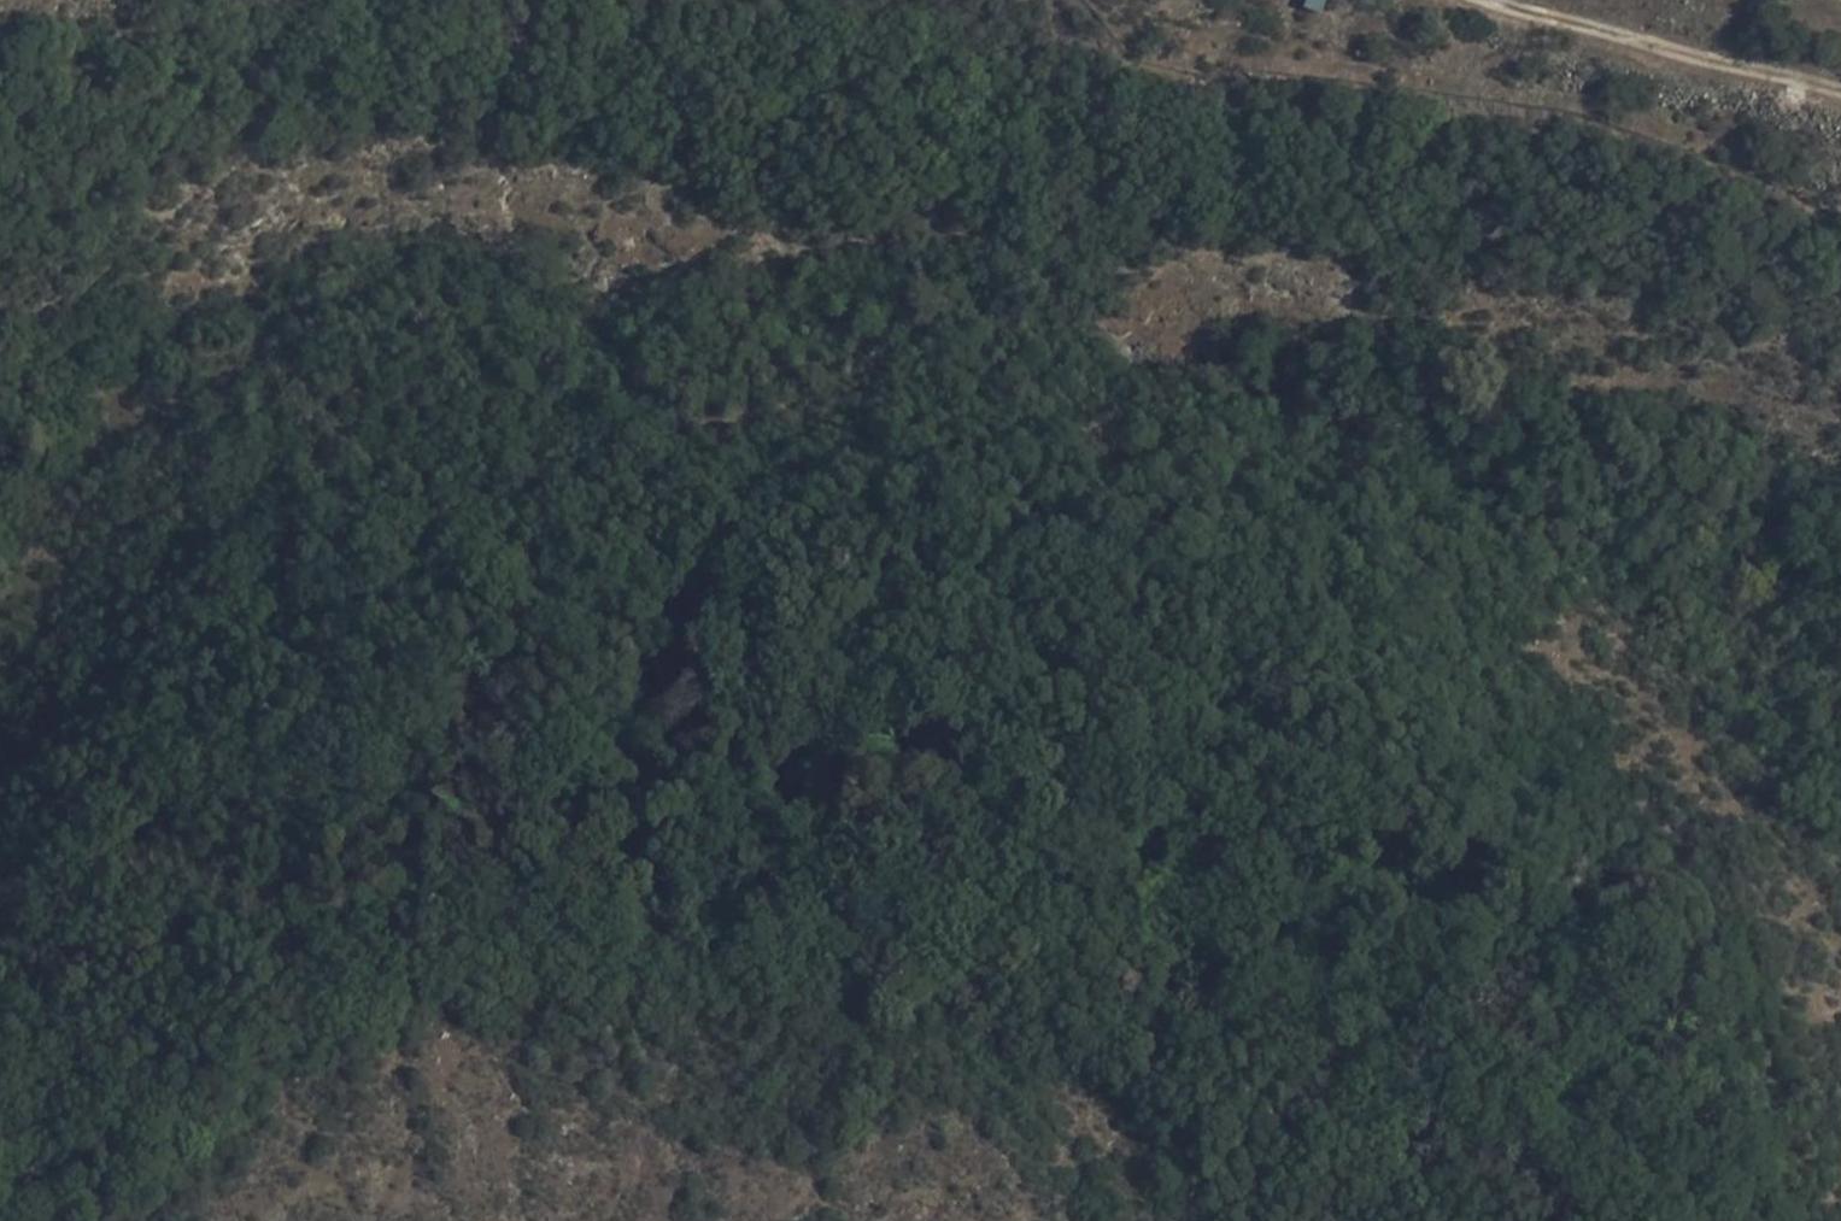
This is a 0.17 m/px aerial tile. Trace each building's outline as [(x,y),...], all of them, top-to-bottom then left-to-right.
[(1309,4),(1327,10),(1331,0),(1310,0),(1309,4)]
